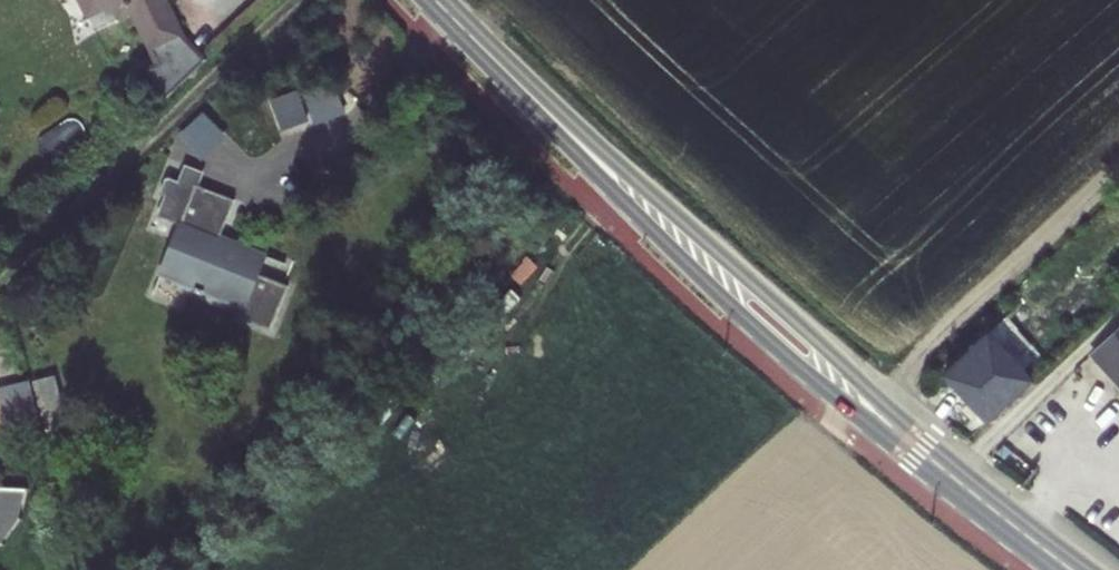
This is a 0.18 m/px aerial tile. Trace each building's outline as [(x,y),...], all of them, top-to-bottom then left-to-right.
[(99,9),(115,0),(94,0),(99,9)] [(136,14),(143,10),(163,46),(154,53),(175,92),(213,56),(185,0),(127,0),(136,14)] [(274,93),(284,126),(312,117),(302,85),(274,93)] [(203,158),(229,131),(202,107),(177,133),(203,158)] [(227,237),(239,198),(198,186),(170,272),(208,284),(205,292),(254,310),(273,254),(227,237)] [(976,427),(1029,378),(1021,369),(1035,354),(1022,343),(1001,366),(989,356),(1005,338),(994,329),(935,385),(976,427)] [(1083,364),(1104,386),(1118,373),(1118,332),(1083,364)] [(1104,386),(1118,403),(1118,373),(1104,386)] [(51,374),(1,378),(4,420),(54,416),(51,374)] [(4,535),(14,522),(19,506),(21,498),(0,498),(0,539),(4,535)]
